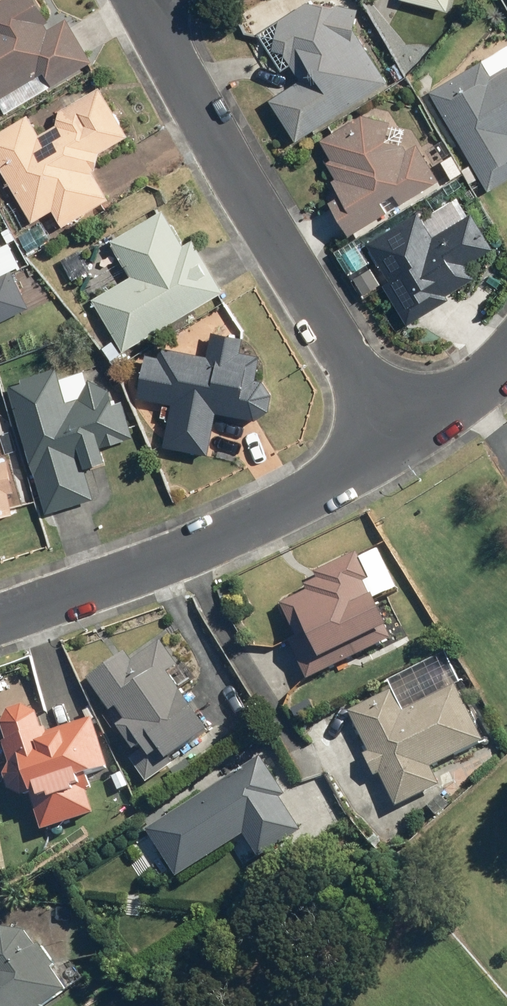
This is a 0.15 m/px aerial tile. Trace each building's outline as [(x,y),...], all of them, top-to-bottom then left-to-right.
[(69,18),(54,24),(40,0),(9,0),(0,5),(0,103),(6,113),(95,61),(69,18)] [(391,83),(357,32),(361,8),(354,8),(349,0),(313,0),(259,34),(283,72),(294,65),(303,79),(271,99),(298,142),(391,83)] [(454,0),(403,0),(402,0),(452,11),(454,0)] [(435,90),(476,164),(463,171),(471,187),(484,179),(490,190),(506,181),(506,51),(435,90)] [(0,132),(0,163),(38,222),(55,211),(65,227),(110,198),(90,167),(132,139),(99,88),(58,114),(62,122),(43,134),(31,116),(0,132)] [(352,238),(444,182),(409,118),(394,128),(380,105),(321,142),(332,160),(328,163),(337,178),(331,182),(336,190),(326,195),(352,238)] [(425,209),(369,241),(391,278),(386,280),(411,322),(477,282),(469,269),(497,251),(474,213),(471,214),(460,197),(429,216),(425,209)] [(127,353),(226,292),(196,240),(188,245),(167,210),(114,243),(133,275),(94,299),(127,353)] [(55,240),(43,221),(18,236),(30,255),(55,240)] [(31,306),(17,271),(25,268),(11,240),(0,245),(0,321),(31,306)] [(143,399),(173,401),(166,446),(212,453),(218,414),(256,421),(271,412),(274,393),(265,381),(260,381),(261,355),(245,354),(246,337),(213,335),(212,356),(191,355),(191,348),(163,347),(163,356),(146,355),(143,399)] [(100,380),(90,380),(87,369),(63,376),(61,368),(10,382),(48,516),(98,501),(90,473),(112,467),(106,447),(138,438),(127,399),(113,403),(113,394),(108,385),(100,380)] [(17,517),(15,508),(21,506),(12,460),(0,462),(0,520),(17,517)] [(308,587),(280,601),(316,673),(395,634),(376,597),(401,585),(382,547),(363,556),(361,551),(314,575),(315,576),(305,581),(308,587)] [(134,660),(129,653),(90,678),(112,716),(106,719),(117,736),(121,733),(136,758),(133,759),(146,781),(217,738),(183,682),(201,671),(173,625),(157,635),(161,642),(134,660)] [(487,740),(461,684),(402,710),(393,691),(349,712),(366,749),(365,749),(378,777),(380,776),(393,804),(441,783),(433,765),(487,740)] [(93,715),(49,730),(47,726),(41,728),(32,700),(6,709),(9,718),(0,721),(0,732),(12,769),(6,771),(14,799),(33,793),(44,830),(95,813),(88,792),(97,789),(93,774),(111,769),(93,715)] [(288,796),(262,754),(150,829),(156,838),(138,850),(142,856),(133,862),(146,881),(152,877),(162,892),(228,847),(244,869),(302,830),(282,799),(288,796)] [(89,977),(74,954),(63,960),(41,931),(2,927),(0,929),(0,1005),(49,1005),(89,977)]
